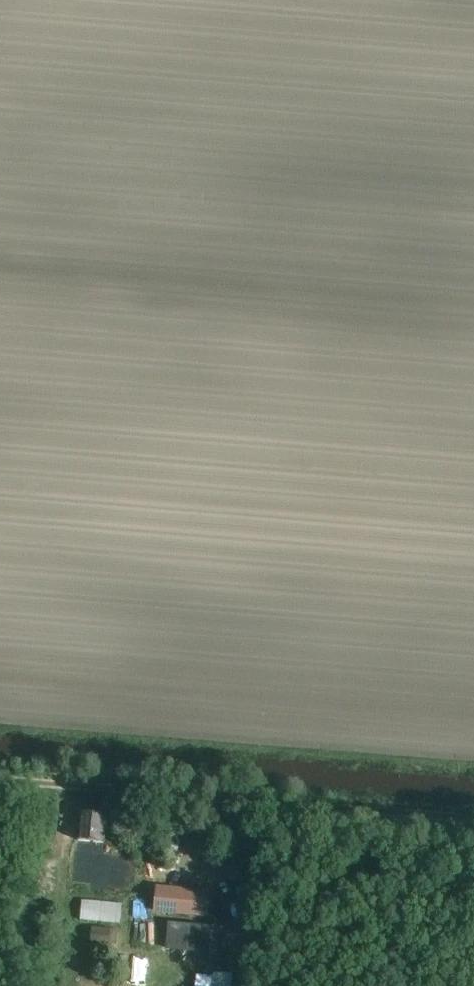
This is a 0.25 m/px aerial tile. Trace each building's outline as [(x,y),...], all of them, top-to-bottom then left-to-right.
[(81,813),(79,841),(104,843),(107,816),(81,813)] [(156,887),(153,913),(208,918),(210,892),(156,887)] [(210,953),(212,926),(169,922),(166,949),(210,953)] [(118,930),(92,928),(91,945),(117,947),(118,930)]
